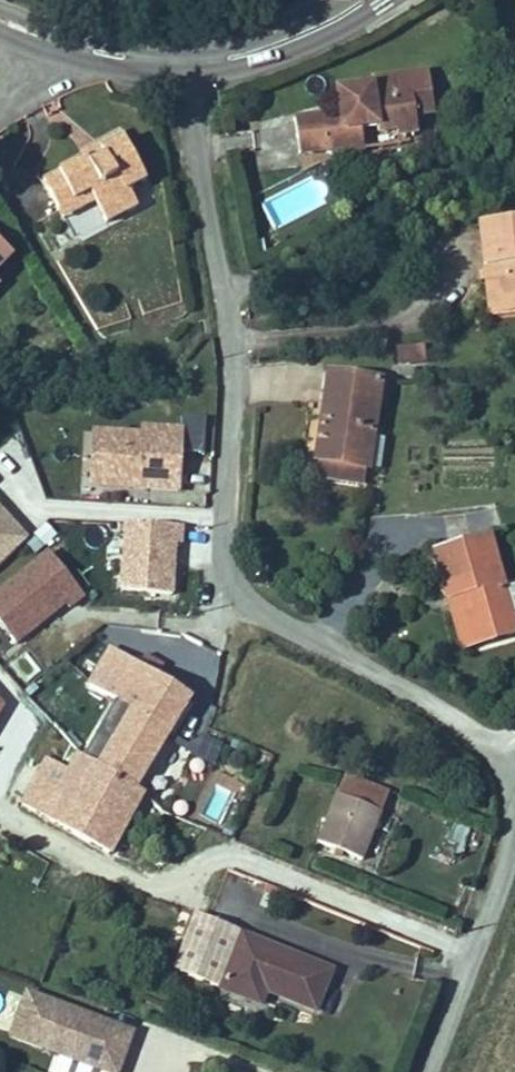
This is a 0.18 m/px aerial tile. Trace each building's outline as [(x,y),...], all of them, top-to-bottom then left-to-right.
[(305,134),(310,171),(354,164),(354,170),(376,167),(373,146),(391,144),(392,149),(408,146),(408,149),(430,146),(428,129),(444,127),(439,86),(382,94),(383,102),(356,105),(359,122),(352,123),(353,134),(335,136),(334,130),(305,134)] [(359,122),(356,105),(349,106),(352,123),(359,122)] [(89,170),(48,191),(63,221),(79,213),(84,222),(99,215),(110,235),(142,218),(134,202),(150,193),(124,142),(100,155),(108,170),(93,178),(89,170)] [(108,170),(100,155),(85,163),(89,170),(93,178),(108,170)] [(79,213),(63,221),(68,231),(84,222),(79,213)] [(503,225),(513,318),(514,317),(514,224),(503,225)] [(15,266),(0,251),(0,281),(15,266)] [(422,358),(425,376),(450,372),(448,355),(422,358)] [(406,388),(351,380),(340,461),(395,468),(409,470),(413,441),(398,439),(406,388)] [(193,467),(215,469),(218,435),(194,432),(193,445),(156,442),(155,448),(118,445),(113,497),(189,504),(193,467)] [(113,497),(118,445),(108,444),(103,496),(113,497)] [(395,468),(340,461),(338,477),(393,485),(395,468)] [(35,548),(0,508),(0,578),(35,548)] [(122,523),(118,596),(177,599),(181,527),(122,523)] [(514,607),(498,551),(445,567),(475,666),(514,654),(514,607)] [(58,564),(0,609),(0,623),(23,653),(74,615),(77,619),(91,608),(58,564)] [(26,652),(11,662),(25,682),(40,671),(26,652)] [(128,731),(149,688),(124,673),(102,716),(117,725),(128,731)] [(149,688),(128,731),(105,777),(108,780),(149,804),(173,761),(180,766),(189,750),(181,745),(197,716),(149,688)] [(0,740),(0,782),(20,763),(14,758),(37,736),(30,728),(38,721),(29,712),(0,740)] [(117,725),(97,769),(105,777),(128,731),(117,725)] [(195,736),(187,757),(215,767),(223,746),(195,736)] [(55,775),(32,821),(44,827),(60,796),(75,804),(82,790),(94,798),(105,777),(97,769),(96,771),(91,769),(82,787),(55,775)] [(157,808),(149,804),(108,780),(105,777),(94,798),(82,790),(75,804),(60,796),(44,827),(123,868),(155,811),(157,808)] [(400,811),(356,792),(325,860),(370,879),(400,811)] [(267,958),(217,941),(199,995),(249,1012),(248,1015),(286,1028),(291,1016),(343,1034),(358,992),(266,960),(267,958)] [(141,1041),(37,1005),(23,1047),(96,1071),(130,1071),(141,1041)]
